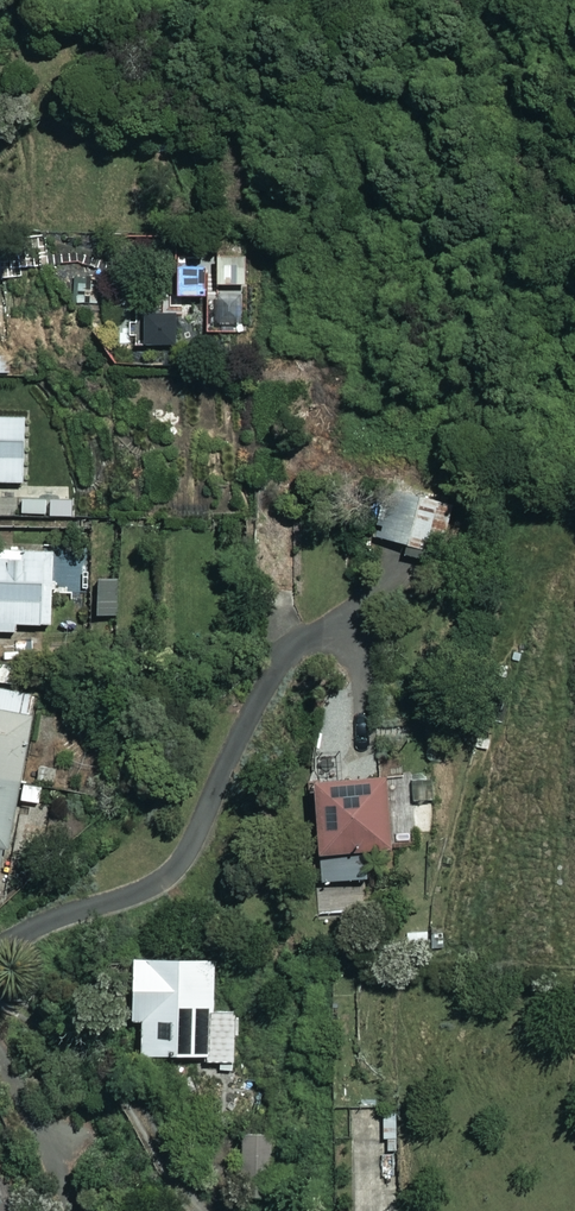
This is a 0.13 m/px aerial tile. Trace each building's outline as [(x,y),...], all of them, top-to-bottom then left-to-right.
[(248,332),(247,291),(208,291),(209,333),(248,332)] [(0,414),(0,485),(26,485),(28,415),(0,414)] [(73,496),(42,497),(42,521),(73,520),(73,496)] [(20,634),(20,627),(54,627),(53,552),(0,552),(0,635),(20,634)] [(0,691),(0,870),(5,871),(18,801),(40,805),(43,788),(21,784),(37,698),(0,691)] [(390,855),(385,782),(317,787),(324,886),(358,884),(356,858),(390,855)] [(148,1022),(149,1057),(211,1056),(211,1063),(240,1062),(239,1011),(216,1012),(215,967),(138,969),(139,1022),(148,1022)] [(274,1134),(241,1135),(243,1198),(276,1197),(274,1134)] [(17,1201),(0,1208),(0,1210),(22,1210),(17,1201)]
